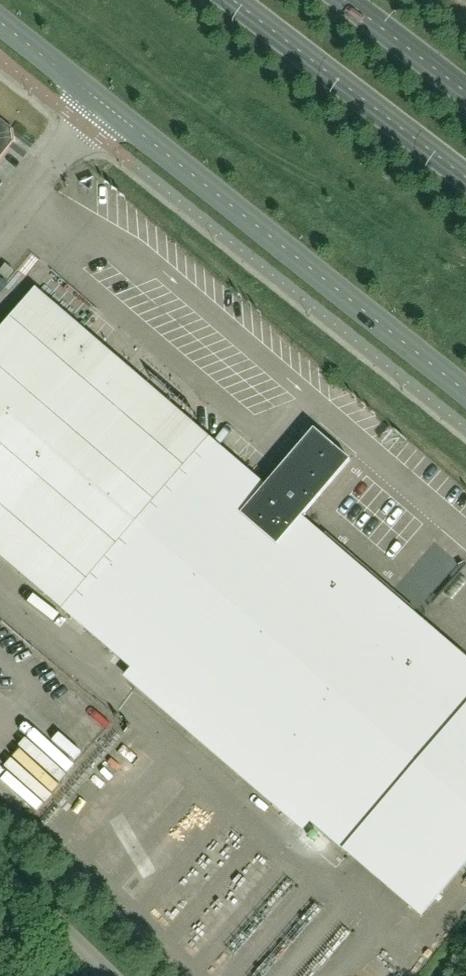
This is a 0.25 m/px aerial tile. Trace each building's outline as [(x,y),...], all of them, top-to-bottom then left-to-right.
[(9,147),(8,143),(10,140),(9,132),(7,129),(6,125),(0,120),(0,158),(9,147)] [(210,440),(35,290),(0,331),(0,556),(63,610),(210,440)] [(277,545),(301,518),(350,461),(313,430),(277,472),(264,487),(241,514),(277,545)] [(457,651),(301,518),(277,545),(241,514),(264,487),(210,440),(63,610),(310,822),(344,851),(465,708),(465,659),(457,651)]
